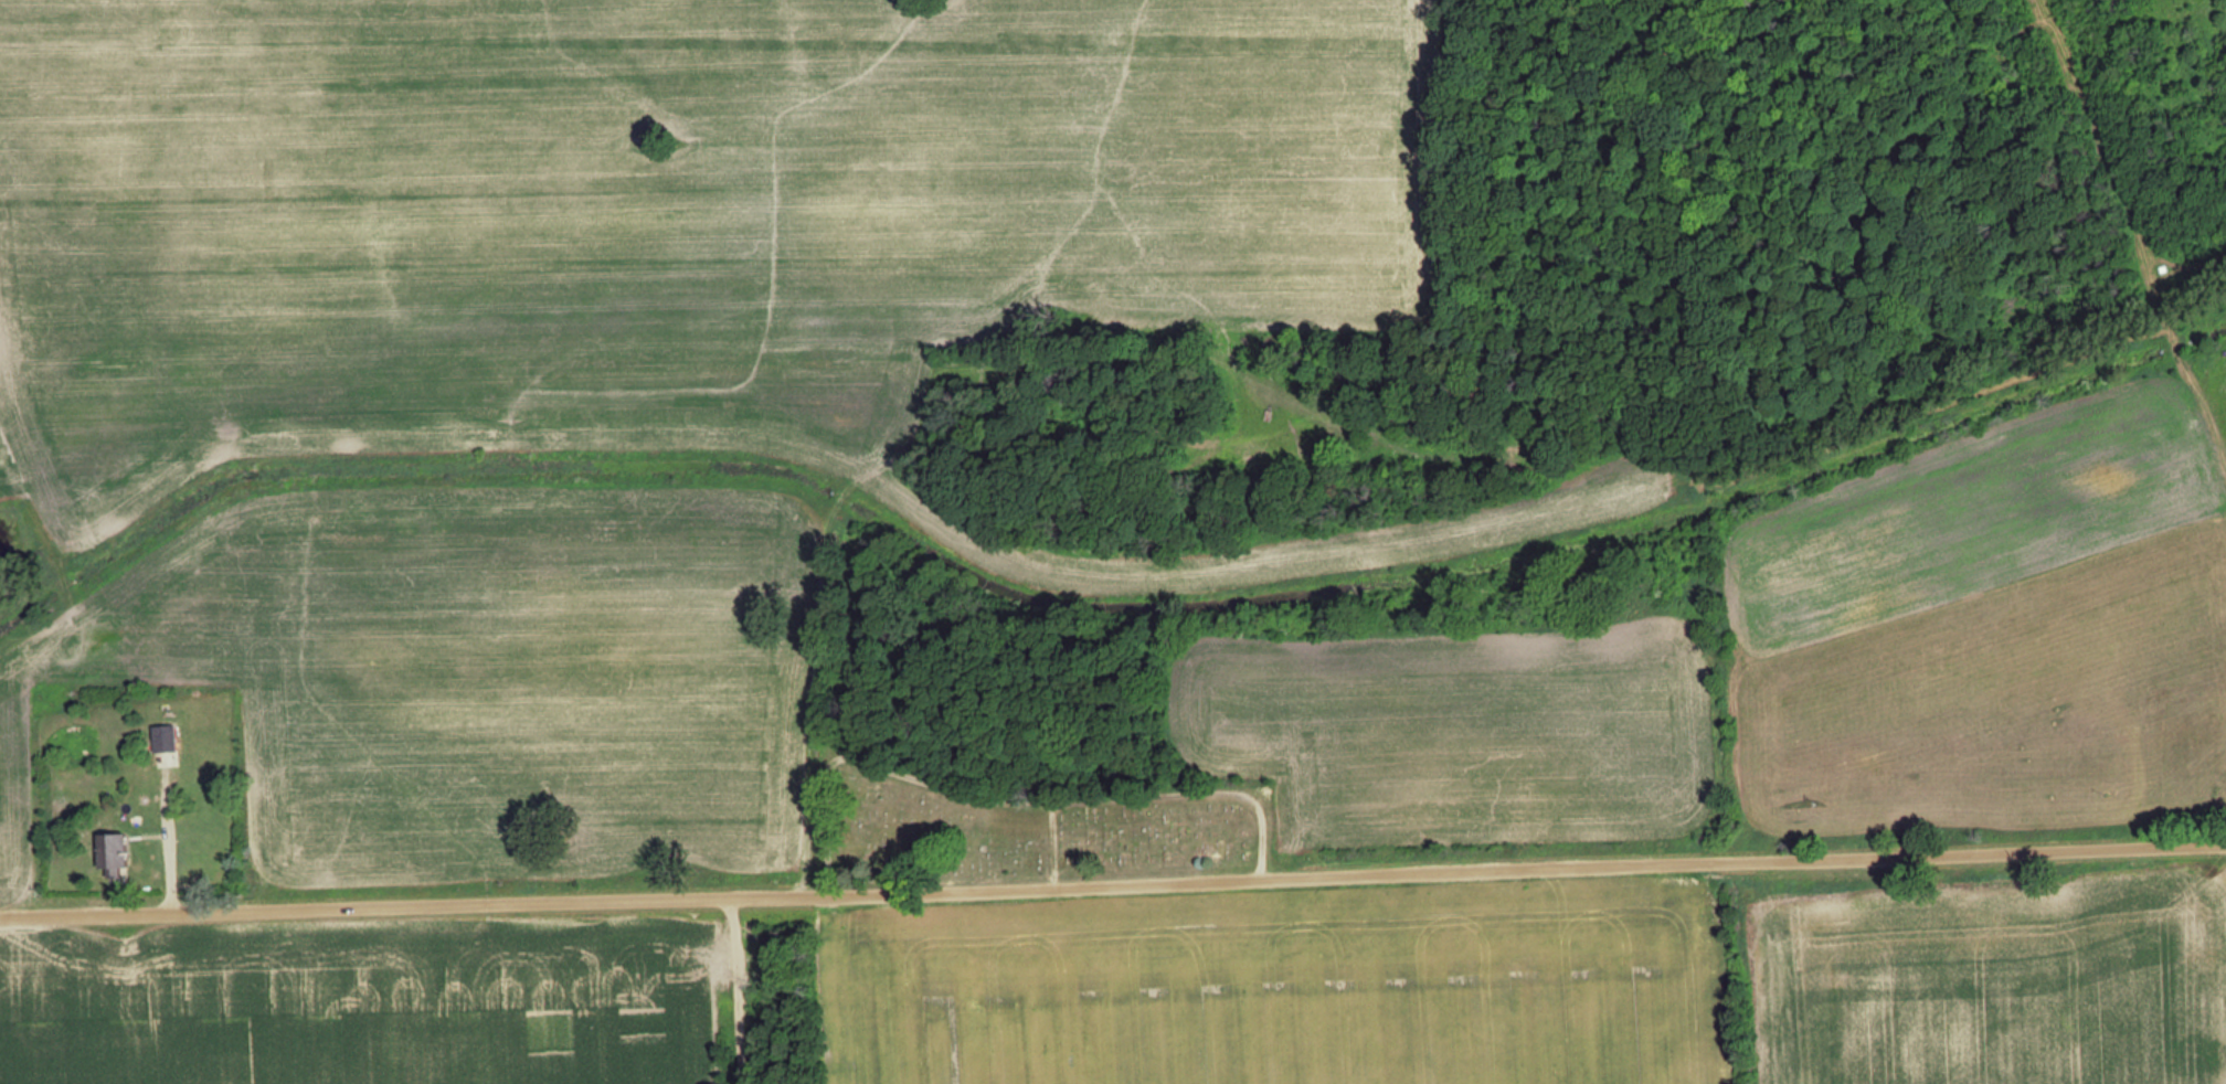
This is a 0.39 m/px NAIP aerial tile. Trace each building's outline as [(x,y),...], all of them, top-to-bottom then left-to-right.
[(177,726),(155,726),(155,752),(178,752),(177,726)] [(110,869),(110,879),(129,878),(128,834),(101,835),(102,869),(110,869)]
